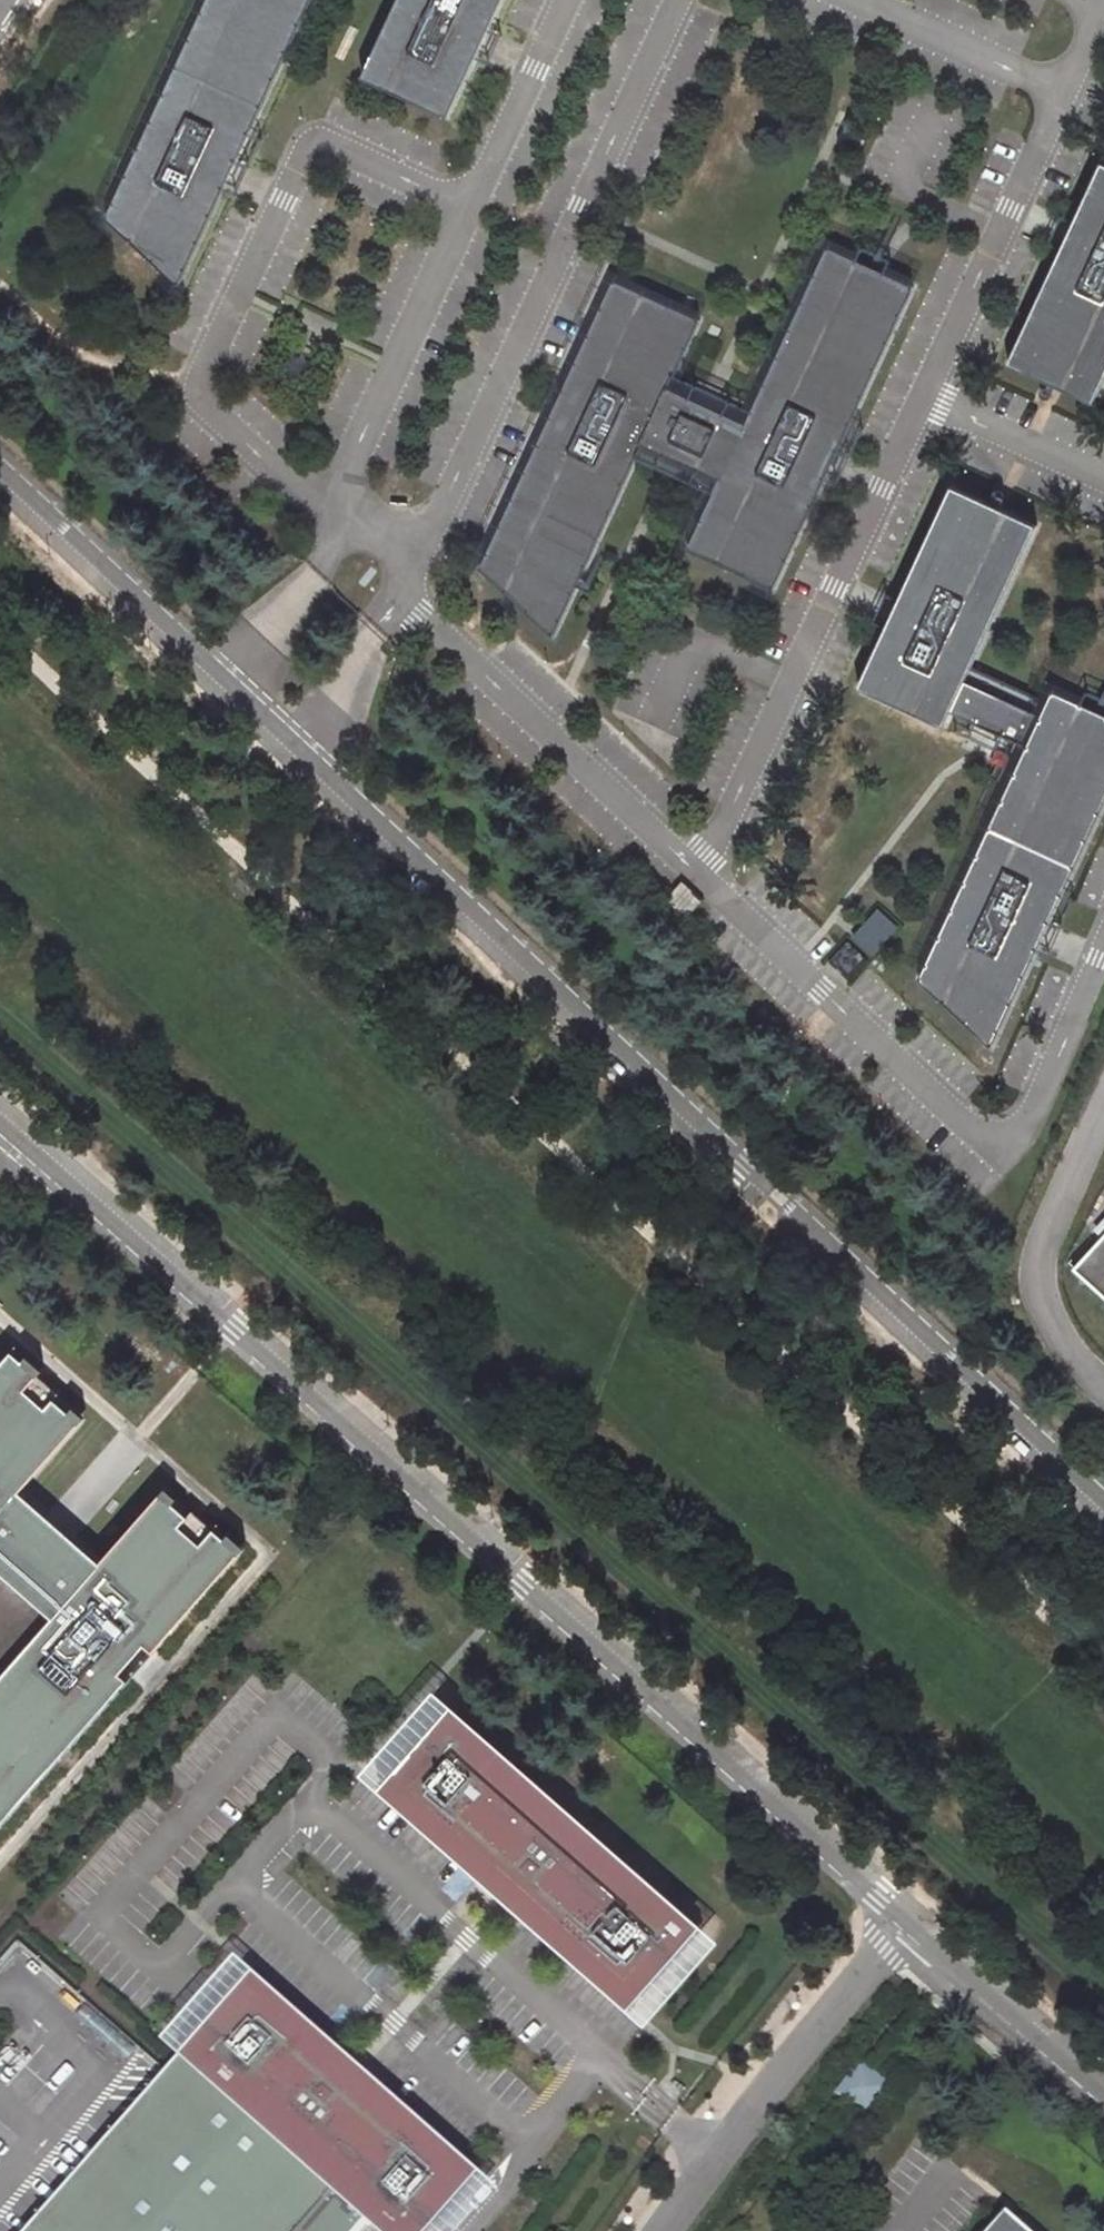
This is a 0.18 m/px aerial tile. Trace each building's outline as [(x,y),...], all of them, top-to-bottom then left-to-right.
[(107,216),(181,288),(231,178),(315,0),(212,0),(107,216)] [(364,79),(450,118),(484,42),(503,0),(399,0),(364,79)] [(997,355),(1086,395),(1103,354),(1103,159),(1088,152),(997,355)] [(661,385),(629,457),(706,489),(681,546),(771,585),(903,280),(817,241),(737,418),(661,385)] [(629,457),(661,385),(689,315),(603,276),(474,568),(548,634),(629,457)] [(314,365),(289,353),(278,379),(303,390),(314,365)] [(947,706),(1023,740),(1043,692),(968,658),(1031,518),(947,480),(855,682),(941,721),(947,706)] [(1043,692),(1023,740),(919,972),(994,1041),(1103,789),(1103,708),(1048,682),(1043,692)] [(682,876),(663,896),(685,915),(703,896),(682,876)] [(875,907),(850,934),(869,952),(895,926),(875,907)] [(1072,1260),(1103,1289),(1103,1225),(1072,1260)] [(130,1677),(122,1670),(147,1642),(155,1649),(243,1549),(216,1526),(216,1527),(203,1541),(182,1523),(190,1513),(164,1490),(103,1559),(22,1488),(83,1419),(57,1396),(49,1405),(28,1387),(41,1373),(41,1372),(15,1349),(0,1366),(0,1825),(130,1677)] [(57,1396),(62,1391),(41,1373),(28,1387),(49,1405),(57,1396)] [(203,1541),(216,1527),(195,1508),(190,1513),(182,1523),(203,1541)] [(450,1706),(384,1781),(500,1884),(493,1892),(501,1899),(510,1907),(517,1899),(634,2002),(699,1926),(450,1706)] [(371,2216),(388,2230),(431,2230),(477,2179),(361,2076),(369,2067),(359,2059),(352,2052),(345,2060),(250,1977),(182,2054),(371,2216)] [(182,2054),(26,2230),(358,2230),(371,2216),(182,2054)] [(885,2087),(862,2069),(844,2092),(866,2110),(885,2087)] [(1007,2212),(990,2230),(1028,2230),(1007,2212)]
